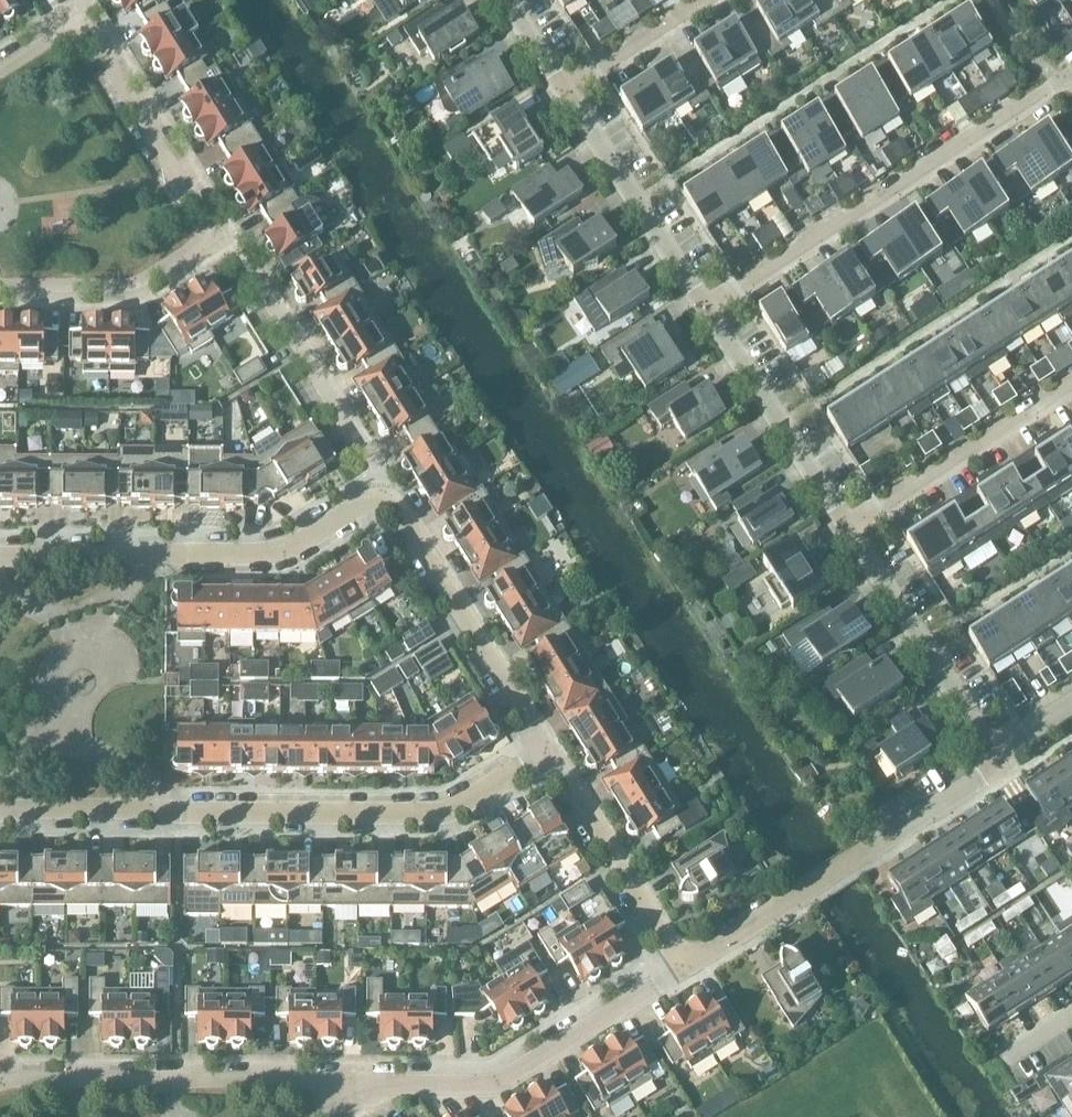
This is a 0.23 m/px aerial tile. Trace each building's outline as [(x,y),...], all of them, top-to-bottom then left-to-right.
[(4,19),(4,20),(7,22),(11,22),(14,20),(16,17),(15,13),(14,13),(22,8),(17,0),(0,0),(0,22),(4,19)] [(167,5),(164,0),(113,0),(113,3),(115,7),(119,8),(122,7),(123,7),(127,14),(137,9),(144,20),(167,5)] [(302,4),(308,14),(323,5),(320,0),(308,0),(302,4)] [(404,10),(419,0),(421,4),(427,0),(398,0),(404,10)] [(565,12),(583,0),(557,0),(565,12)] [(639,0),(638,0),(631,5),(639,18),(638,18),(639,18),(647,13),(639,0)] [(647,13),(655,7),(650,0),(639,0),(647,13)] [(779,0),(775,0),(747,18),(773,59),(790,48),(786,41),(800,32),(779,0)] [(823,0),(779,0),(800,32),(813,23),(818,30),(835,19),(823,0)] [(835,19),(853,8),(848,1),(849,0),(823,0),(835,19)] [(1037,11),(1054,0),(1030,0),(1037,11)] [(155,59),(192,36),(193,37),(200,32),(186,10),(174,17),(167,5),(144,20),(151,32),(142,37),(146,45),(143,48),(143,52),(145,55),(149,56),(152,56),(153,55),(155,59)] [(968,8),(948,22),(972,59),(993,46),(968,8)] [(478,33),(463,9),(444,21),(436,10),(405,30),(421,55),(428,50),(435,61),(449,52),(452,55),(466,46),(464,42),(478,33)] [(747,18),(715,38),(742,79),(763,66),(759,60),(769,54),(773,59),(747,18)] [(601,24),(609,37),(617,32),(617,31),(617,32),(609,19),(601,24)] [(972,59),(948,22),(935,29),(937,32),(929,37),(952,72),(972,59)] [(609,37),(601,24),(593,29),(601,42),(601,43),(609,37)] [(397,31),(386,39),(392,48),(403,40),(397,31)] [(854,32),(848,36),(855,47),(861,42),(854,32)] [(193,37),(192,36),(155,59),(158,63),(157,63),(155,66),(154,70),(156,73),(160,75),(164,74),(169,81),(178,76),(185,87),(209,72),(202,61),(206,58),(193,37)] [(555,58),(569,72),(591,49),(577,36),(555,58)] [(908,47),(932,85),(952,72),(929,37),(921,42),(919,40),(908,47)] [(742,79),(715,38),(684,58),(711,99),(712,99),(708,93),(718,87),(721,93),(742,79)] [(892,87),(901,82),(912,98),(932,85),(908,47),(887,61),(891,68),(883,73),(892,87)] [(825,54),(818,59),(823,67),(830,62),(825,54)] [(711,99),(684,58),(653,79),(675,113),(689,104),(693,111),(711,99)] [(466,66),(441,78),(448,89),(446,91),(462,116),(478,105),(481,109),(487,103),(490,101),(495,94),(511,84),(495,59),(471,74),(466,66)] [(912,98),(901,82),(892,87),(883,73),(875,78),(870,71),(852,83),(881,128),(900,117),(894,108),(910,97),(911,99),(912,98)] [(1018,86),(1008,71),(999,77),(1008,92),(1018,86)] [(209,72),(185,87),(192,98),(183,104),(188,111),(187,112),(185,114),(184,118),(187,122),(190,123),(194,122),(197,126),(241,98),(227,76),(216,83),(209,72)] [(675,113),(653,79),(621,99),(643,133),(675,113)] [(881,128),(852,83),(833,95),(838,102),(830,107),(849,137),(857,132),(863,141),(881,128)] [(968,97),(978,112),(988,106),(978,90),(968,97)] [(411,96),(397,105),(404,116),(418,107),(411,96)] [(978,112),(968,97),(958,103),(968,119),(978,112)] [(258,134),(251,123),(255,120),(241,98),(197,126),(199,130),(196,133),(196,137),(198,140),(202,141),(205,141),(206,140),(210,148),(219,142),(226,154),(258,134)] [(849,137),(830,107),(821,113),(817,106),(799,118),(828,163),(846,151),(841,142),(849,137)] [(516,108),(473,135),(474,137),(491,163),(506,153),(517,169),(544,152),(524,121),(526,119),(524,120),(516,108)] [(1027,140),(1055,182),(1071,171),(1071,135),(1061,117),(1043,128),(1044,129),(1027,140)] [(776,142),(786,156),(777,162),(788,179),(788,178),(787,177),(804,166),(809,175),(828,163),(799,118),(780,130),(784,137),(776,142)] [(233,165),(224,171),(229,178),(226,181),(226,185),(228,188),(232,190),(235,189),(236,189),(238,193),(282,165),(269,143),(265,145),(258,134),(226,154),(233,165)] [(463,135),(444,148),(453,160),(471,148),(463,135)] [(892,146),(902,161),(912,155),(902,139),(892,146)] [(788,179),(777,162),(786,156),(776,142),(768,147),(764,140),(743,154),(768,192),(788,179)] [(993,160),(1020,202),(1032,195),(1033,196),(1055,182),(1027,140),(1011,151),(1010,149),(993,160)] [(902,161),(892,146),(882,152),(892,168),(902,161)] [(315,148),(306,154),(313,166),(322,160),(315,148)] [(861,159),(872,178),(890,167),(879,149),(861,159)] [(725,169),(748,205),(768,192),(743,154),(731,162),(733,164),(725,169)] [(961,183),(988,225),(1010,211),(1009,210),(1020,202),(993,160),(976,171),(977,173),(961,183)] [(261,209),(268,220),(292,206),(299,201),(292,189),(296,187),(282,165),(238,193),(240,196),(240,197),(238,200),(237,203),(239,207),(243,208),(247,207),(252,215),(261,209)] [(583,195),(569,174),(558,181),(550,169),(513,193),(535,226),(552,215),(554,219),(568,210),(566,206),(583,195)] [(703,180),(728,217),(748,205),(725,169),(717,175),(715,172),(703,180)] [(839,180),(849,196),(859,189),(849,174),(839,180)] [(703,180),(682,193),(707,231),(728,217),(703,180)] [(849,196),(839,180),(829,187),(839,202),(849,196)] [(988,225),(961,183),(944,194),(943,193),(927,203),(954,245),(965,238),(966,239),(988,225)] [(793,189),(783,196),(788,202),(797,196),(793,189)] [(498,202),(483,212),(491,224),(506,214),(498,202)] [(894,226),(921,268),(943,254),(942,253),(954,245),(927,203),(910,215),(910,216),(894,226)] [(292,206),(268,220),(275,232),(266,237),(270,245),(268,248),(267,252),(269,255),(273,257),(277,256),(277,255),(280,260),(299,248),(317,237),(324,232),(310,210),(299,217),(292,206)] [(540,246),(547,268),(565,262),(574,275),(582,270),(599,265),(597,260),(617,248),(600,222),(584,233),(577,222),(576,220),(538,245),(539,246),(540,246)] [(763,229),(773,245),(783,238),(773,223),(763,229)] [(921,268),(894,226),(878,237),(877,236),(860,247),(887,288),(898,281),(899,282),(921,268)] [(773,245),(763,229),(753,236),(763,251),(773,245)] [(317,237),(299,248),(306,259),(324,247),(317,237)] [(827,269),(855,311),(876,297),(875,296),(887,288),(860,247),(843,258),(844,259),(827,269)] [(732,249),(723,256),(732,271),(742,264),(732,249)] [(328,307),(359,288),(338,254),(294,282),(300,292),(299,292),(297,295),(296,299),(298,302),(302,303),(306,302),(308,304),(321,296),(328,307)] [(309,258),(293,268),(298,276),(314,265),(309,258)] [(1071,292),(1071,258),(1064,263),(1065,265),(1058,270),(1071,292)] [(512,259),(501,266),(507,277),(519,269),(512,259)] [(793,290),(820,331),(832,324),(832,325),(855,311),(827,269),(811,280),(810,279),(793,290)] [(1065,322),(1071,317),(1071,292),(1058,270),(1050,275),(1049,273),(1038,280),(1065,322)] [(969,271),(961,277),(968,289),(977,283),(969,271)] [(489,292),(501,290),(497,272),(486,274),(489,292)] [(650,299),(636,277),(625,284),(618,273),(574,300),(595,333),(610,323),(611,324),(650,299)] [(1020,294),(1041,327),(1059,315),(1064,322),(1065,322),(1038,280),(1026,288),(1027,290),(1020,294)] [(210,333),(211,332),(232,319),(229,315),(241,308),(232,294),(233,293),(232,292),(220,300),(209,282),(202,287),(202,286),(199,284),(195,284),(191,286),(190,289),(191,293),(191,294),(187,296),(210,333)] [(322,328),(336,349),(380,322),(359,288),(328,307),(315,316),(322,328)] [(820,331),(793,290),(776,301),(777,302),(760,313),(787,355),(810,340),(809,339),(820,331)] [(1000,305),(1022,339),(1041,327),(1020,294),(1012,299),(1011,297),(1000,305)] [(211,332),(210,333),(187,296),(184,298),(183,298),(180,296),(176,295),(173,297),(172,301),(172,305),(173,305),(165,310),(171,319),(159,326),(160,327),(161,329),(178,356),(179,357),(190,350),(193,354),(215,340),(211,332)] [(933,296),(924,302),(931,314),(941,308),(933,296)] [(982,319),(1008,358),(1003,351),(1022,339),(1000,305),(988,312),(990,314),(982,319)] [(20,365),(20,322),(15,322),(15,321),(14,318),(11,315),(7,315),(4,318),(2,321),(2,322),(0,322),(0,374),(20,374),(20,365)] [(20,322),(20,365),(45,365),(45,361),(59,361),(59,334),(60,334),(60,332),(45,332),(45,322),(37,322),(37,321),(35,318),(32,315),(28,315),(25,318),(24,321),(24,322),(20,322)] [(110,374),(110,322),(106,322),(106,321),(105,318),(102,315),(98,315),(95,318),(93,321),(93,322),(85,322),(85,332),(70,332),(70,334),(71,334),(71,361),(85,361),(84,374),(110,374)] [(110,322),(110,374),(136,375),(136,361),(150,361),(150,359),(150,336),(150,334),(150,333),(136,333),(136,322),(128,322),(126,318),(123,316),(119,316),(116,318),(115,322),(110,322)] [(962,329),(989,371),(1008,358),(982,319),(974,324),(973,322),(962,329)] [(369,374),(400,355),(380,322),(336,349),(341,358),(338,361),(338,365),(340,369),(343,370),(348,369),(349,371),(362,363),(369,374)] [(885,327),(872,335),(878,344),(891,336),(885,327)] [(161,329),(155,332),(172,359),(178,356),(161,329)] [(637,329),(603,351),(615,369),(627,361),(647,391),(684,367),(681,363),(685,360),(683,357),(684,356),(673,338),(667,342),(660,330),(644,340),(637,329)] [(945,343),(965,375),(964,376),(969,383),(989,371),(962,329),(950,337),(952,339),(945,343)] [(155,332),(150,336),(150,359),(172,359),(155,332)] [(946,388),(964,376),(965,375),(945,343),(937,348),(935,346),(924,353),(946,388)] [(848,352),(839,358),(845,368),(855,362),(848,352)] [(951,395),(946,388),(924,353),(913,361),(914,363),(907,368),(932,407),(951,395)] [(400,355),(369,374),(356,382),(377,416),(414,393),(422,389),(400,355)] [(590,356),(572,368),(582,385),(600,373),(590,356)] [(267,372),(259,359),(236,374),(244,387),(267,372)] [(1038,365),(1047,378),(1056,373),(1055,373),(1046,360),(1038,365)] [(1047,378),(1038,365),(1031,370),(1039,383),(1039,384),(1047,378)] [(802,376),(801,377),(811,392),(826,382),(817,366),(802,376)] [(886,378),(913,419),(932,407),(907,368),(899,373),(898,371),(886,378)] [(869,392),(890,424),(908,413),(912,420),(913,419),(886,378),(875,385),(876,387),(869,392)] [(1001,389),(1010,403),(1018,397),(1017,397),(1009,384),(1001,389)] [(686,386),(650,409),(662,429),(674,422),(686,440),(725,415),(709,390),(694,399),(686,386)] [(1010,403),(1001,389),(993,394),(1001,408),(1010,403)] [(251,392),(243,398),(248,406),(257,401),(251,392)] [(849,402),(871,436),(890,424),(869,392),(861,397),(860,395),(849,402)] [(414,393),(377,416),(382,425),(380,428),(379,432),(381,435),(385,437),(389,436),(390,438),(404,430),(411,441),(435,426),(414,393)] [(849,402),(837,410),(838,412),(828,419),(849,451),(871,436),(849,402)] [(212,408),(191,408),(191,420),(212,420),(212,408)] [(963,414),(972,427),(980,422),(971,408),(963,414)] [(82,413),(57,413),(57,431),(82,431),(82,413)] [(98,413),(86,413),(86,428),(98,428),(98,413)] [(142,413),(142,427),(154,427),(154,413),(142,413)] [(18,414),(18,427),(28,427),(28,414),(18,414)] [(972,427),(963,414),(955,419),(964,432),(963,432),(963,433),(972,427)] [(311,423),(283,441),(282,441),(309,484),(327,473),(325,469),(335,463),(337,462),(336,460),(313,424),(312,422),(311,423)] [(455,460),(455,459),(435,426),(411,441),(418,453),(405,461),(406,463),(403,466),(403,470),(405,473),(409,475),(413,474),(418,483),(455,460)] [(1071,477),(1071,426),(1059,434),(1057,430),(1046,437),(1071,477)] [(283,441),(279,435),(279,434),(279,433),(252,449),(252,451),(253,451),(255,458),(266,495),(267,494),(269,494),(270,495),(272,495),(273,496),(274,497),(275,498),(276,500),(279,498),(295,488),(297,492),(309,484),(282,441),(283,441)] [(925,438),(934,452),(942,446),(933,433),(925,438)] [(606,436),(588,447),(596,462),(615,450),(606,436)] [(1050,506),(1071,491),(1071,477),(1046,437),(1035,444),(1037,448),(1020,459),(1050,506)] [(934,452),(925,438),(917,443),(926,457),(925,457),(926,457),(934,452)] [(726,492),(761,469),(759,467),(763,464),(756,453),(752,456),(745,445),(728,456),(720,443),(686,465),(696,479),(711,501),(726,492)] [(17,508),(17,457),(18,457),(18,450),(18,448),(16,448),(0,448),(0,503),(3,503),(3,508),(17,508)] [(119,457),(120,457),(120,504),(121,504),(133,504),(133,505),(134,505),(135,504),(140,504),(140,509),(154,509),(155,449),(121,449),(121,448),(119,448),(119,450),(119,457)] [(189,448),(188,448),(188,449),(155,449),(154,509),(175,509),(175,504),(187,504),(189,504),(189,448)] [(223,509),(223,458),(224,458),(224,450),(224,448),(223,448),(223,449),(190,449),(190,448),(189,448),(189,504),(190,504),(201,504),(202,505),(203,505),(204,504),(209,504),(209,509),(223,509)] [(906,469),(907,470),(916,464),(915,463),(915,464),(906,450),(898,456),(907,469),(906,469)] [(476,493),(469,482),(476,477),(462,454),(455,459),(455,460),(418,483),(439,516),(453,508),(476,493)] [(18,457),(17,457),(17,508),(38,508),(38,504),(50,503),(50,504),(51,504),(51,457),(18,457)] [(86,508),(86,457),(52,457),(51,457),(51,504),(53,504),(64,504),(64,505),(65,504),(66,504),(67,504),(71,504),(71,508),(86,508)] [(107,504),(118,504),(120,504),(120,457),(119,457),(86,457),(86,508),(107,508),(107,504)] [(224,458),(223,458),(223,509),(244,509),(244,504),(256,504),(256,505),(260,505),(259,502),(260,501),(260,499),(261,498),(262,497),(263,496),(264,495),(266,495),(255,458),(224,458)] [(988,474),(1021,525),(1050,506),(1020,459),(1002,471),(999,467),(988,474)] [(872,462),(861,469),(875,491),(876,490),(886,483),(885,483),(872,462)] [(962,497),(992,543),(1021,525),(988,474),(977,481),(979,485),(962,497)] [(619,485),(614,488),(621,499),(632,492),(629,486),(619,485)] [(460,549),(504,522),(483,488),(476,493),(453,508),(460,519),(446,528),(448,530),(447,530),(445,533),(445,537),(447,540),(450,542),(454,541),(460,549)] [(726,492),(711,501),(717,511),(732,501),(726,492)] [(793,520),(778,496),(766,503),(759,492),(734,508),(741,519),(738,521),(754,545),(759,542),(761,546),(776,537),(774,533),(793,520)] [(930,511),(963,562),(992,543),(962,497),(944,509),(941,504),(930,511)] [(930,511),(919,519),(922,523),(903,535),(933,581),(963,562),(930,511)] [(1061,524),(1069,536),(1071,534),(1071,523),(1069,518),(1061,524)] [(481,583),(494,575),(518,560),(517,559),(510,548),(518,544),(504,522),(460,549),(481,583)] [(772,575),(764,580),(770,590),(769,591),(782,610),(791,604),(794,609),(827,588),(797,541),(764,563),(772,575)] [(371,602),(372,602),(393,589),(378,564),(381,561),(381,557),(379,554),(376,552),(372,553),(371,553),(371,552),(357,561),(355,561),(354,561),(355,562),(351,564),(347,564),(371,602)] [(517,559),(518,560),(494,575),(501,586),(488,594),(489,596),(489,597),(486,600),(486,603),(488,607),(492,608),(495,607),(496,607),(501,616),(546,588),(525,555),(517,559)] [(738,556),(726,565),(733,575),(737,572),(745,567),(738,556)] [(328,579),(350,615),(349,615),(354,623),(376,609),(372,602),(371,602),(347,564),(347,567),(343,570),(342,569),(341,569),(341,571),(340,571),(328,579)] [(745,567),(737,572),(745,585),(757,577),(749,564),(745,567)] [(1066,573),(1054,580),(1056,582),(1049,587),(1069,619),(1068,620),(1071,626),(1071,582),(1066,573)] [(318,635),(349,615),(350,615),(328,579),(315,587),(314,587),(313,587),(312,587),(313,588),(309,591),(305,590),(318,635)] [(1049,587),(1041,592),(1039,590),(1028,597),(1050,631),(1068,620),(1069,619),(1049,587)] [(522,650),(535,641),(567,622),(546,588),(501,616),(522,650)] [(205,590),(203,592),(198,592),(198,591),(197,591),(196,592),(195,592),(180,592),(179,643),(206,643),(206,635),(205,635),(205,590)] [(205,635),(206,635),(230,635),(231,592),(215,592),(214,591),(213,591),(213,592),(208,592),(205,590),(205,635)] [(246,592),(231,592),(230,635),(256,635),(256,590),(253,592),(248,592),(248,591),(247,591),(246,592)] [(256,590),(256,635),(280,635),(280,592),(266,592),(265,592),(264,591),(263,591),(263,592),(258,592),(256,590)] [(280,592),(280,635),(318,635),(305,590),(302,592),(298,592),(298,591),(297,591),(296,592),(295,592),(280,592)] [(1018,607),(1011,611),(1031,643),(1050,631),(1028,597),(1017,605),(1018,607)] [(826,609),(825,608),(784,636),(784,638),(785,637),(793,649),(807,640),(823,665),(839,655),(839,656),(841,656),(840,654),(853,651),(852,646),(868,636),(851,610),(833,622),(825,610),(826,609)] [(1002,614),(991,622),(1013,656),(1031,643),(1011,611),(1003,616),(1002,614)] [(567,622),(535,641),(542,653),(529,661),(531,663),(530,663),(528,666),(527,670),(529,673),(533,675),(537,674),(543,683),(587,655),(567,622)] [(1013,656),(991,622),(979,629),(980,631),(970,638),(991,670),(1013,656)] [(404,639),(412,652),(435,637),(428,624),(404,639)] [(773,641),(767,645),(773,654),(779,650),(773,641)] [(397,642),(384,649),(393,664),(405,656),(397,642)] [(439,643),(415,657),(423,670),(447,655),(439,643)] [(752,653),(738,662),(745,674),(759,664),(752,653)] [(572,711),(608,689),(587,655),(543,683),(556,705),(565,699),(572,711)] [(1067,657),(1059,662),(1067,676),(1071,673),(1071,665),(1067,657)] [(875,670),(867,658),(825,685),(836,703),(841,700),(855,720),(874,707),(875,709),(884,704),(883,702),(903,689),(886,663),(875,670)] [(411,659),(399,667),(408,681),(420,673),(411,659)] [(255,679),(255,662),(241,662),(241,679),(255,679)] [(255,662),(255,679),(269,679),(269,662),(255,662)] [(326,679),(326,663),(312,663),(312,679),(326,679)] [(326,663),(326,679),(340,679),(340,663),(326,663)] [(192,683),(206,682),(206,666),(192,666),(192,683)] [(206,666),(206,682),(220,682),(219,666),(206,666)] [(384,677),(393,691),(404,683),(396,669),(384,677)] [(1048,688),(1048,689),(1057,683),(1057,682),(1056,683),(1048,669),(1040,675),(1048,688)] [(166,687),(180,688),(180,675),(166,675),(166,687)] [(393,691),(384,677),(372,684),(381,698),(393,691)] [(1002,688),(1016,710),(1018,709),(1017,709),(1027,702),(1013,681),(1002,688)] [(206,699),(206,682),(192,683),(192,699),(206,699)] [(206,682),(206,699),(220,699),(220,682),(206,682)] [(256,702),(256,686),(242,686),(242,702),(256,702)] [(256,686),(256,702),(270,702),(270,686),(256,686)] [(306,702),(306,686),(292,686),(292,702),(306,702)] [(306,686),(306,702),(320,702),(320,686),(306,686)] [(350,703),(350,686),(336,686),(336,703),(350,703)] [(350,686),(350,703),(364,703),(364,686),(350,686)] [(621,727),(629,722),(608,689),(572,711),(580,722),(571,728),(584,750),(621,727)] [(470,697),(448,710),(477,756),(478,753),(481,750),(482,751),(483,750),(483,749),(484,749),(498,740),(500,737),(501,733),(498,730),(495,728),(491,729),(491,730),(470,697)] [(450,768),(451,769),(467,759),(469,759),(470,759),(469,758),(473,755),(477,756),(448,710),(429,722),(432,731),(441,764),(442,764),(444,764),(445,764),(447,765),(448,766),(449,767),(450,768)] [(881,753),(897,777),(901,774),(903,777),(913,771),(911,767),(930,755),(923,744),(934,737),(917,711),(892,727),(901,740),(881,753)] [(230,722),(230,730),(230,731),(230,773),(246,773),(247,774),(248,774),(248,773),(253,773),(255,776),(256,731),(256,722),(230,722)] [(618,774),(641,759),(649,755),(642,744),(635,748),(621,727),(584,750),(590,758),(589,759),(587,762),(587,765),(589,769),(592,770),(596,769),(598,771),(611,763),(618,774)] [(203,773),(205,776),(205,730),(179,730),(179,759),(175,760),(173,764),(173,767),(175,771),(179,772),(179,773),(195,773),(196,773),(197,774),(198,774),(198,773),(203,773)] [(230,731),(230,730),(205,730),(205,776),(208,773),(212,773),(212,774),(214,774),(215,773),(230,773),(230,731)] [(281,773),(281,731),(256,731),(255,776),(258,773),(263,773),(263,774),(264,774),(265,773),(281,773)] [(281,731),(281,773),(296,773),(297,774),(299,774),(299,773),(303,773),(306,776),(306,731),(281,731)] [(331,773),(331,731),(306,731),(306,776),(308,773),(313,773),(313,774),(314,774),(315,773),(316,773),(331,773)] [(356,776),(356,731),(331,731),(331,773),(346,773),(347,774),(348,774),(349,774),(349,773),(353,773),(356,776)] [(381,773),(381,731),(356,731),(356,776),(359,773),(363,773),(363,774),(364,774),(365,774),(366,773),(381,773)] [(381,731),(381,773),(396,774),(397,774),(398,774),(399,774),(404,773),(406,776),(406,731),(381,731)] [(406,731),(406,776),(409,774),(414,774),(415,774),(416,774),(435,774),(435,772),(435,770),(436,769),(436,768),(437,766),(438,766),(440,765),(441,764),(432,731),(406,731)] [(874,740),(865,746),(871,754),(879,748),(874,740)] [(605,782),(626,816),(670,788),(649,755),(641,759),(618,774),(605,782)] [(1046,775),(1069,810),(1071,808),(1071,774),(1064,763),(1046,775)] [(811,766),(797,776),(804,786),(818,777),(811,766)] [(1044,837),(1049,835),(1054,832),(1059,829),(1063,826),(1067,823),(1071,820),(1071,819),(1071,818),(1071,817),(1071,816),(1069,810),(1046,775),(1025,788),(1031,797),(1020,804),(1037,831),(1041,837),(1043,835),(1044,837)] [(684,810),(670,788),(626,816),(631,825),(628,828),(628,832),(630,835),(634,837),(637,836),(638,836),(639,838),(652,830),(660,842),(661,841),(683,827),(676,815),(684,810)] [(519,825),(544,865),(549,873),(550,872),(549,872),(577,855),(579,854),(578,852),(557,819),(558,818),(548,802),(529,814),(531,819),(521,825),(520,825),(519,825)] [(1003,802),(983,815),(1006,851),(1037,831),(1020,804),(1009,812),(1003,802)] [(983,815),(964,827),(987,863),(1006,851),(983,815)] [(500,832),(488,840),(515,883),(514,883),(518,889),(517,889),(519,891),(521,890),(520,890),(548,873),(549,873),(544,865),(519,825),(518,826),(519,826),(509,832),(507,832),(506,833),(507,834),(503,836),(500,832)] [(964,827),(946,840),(969,875),(987,863),(964,827)] [(680,900),(681,900),(683,900),(685,901),(687,901),(689,901),(691,901),(693,901),(695,901),(697,900),(700,899),(735,877),(724,835),(673,867),(685,886),(683,889),(682,891),(681,893),(681,895),(681,897),(681,898),(680,899),(680,900)] [(514,883),(515,883),(488,840),(470,851),(473,855),(462,861),(461,861),(475,908),(514,883)] [(946,840),(927,852),(950,887),(969,875),(946,840)] [(927,852),(908,864),(931,900),(950,887),(927,852)] [(32,907),(33,907),(33,860),(32,860),(32,861),(21,861),(20,861),(19,860),(18,860),(18,861),(13,861),(13,856),(0,856),(0,907),(32,907)] [(33,907),(34,907),(67,907),(68,856),(47,856),(47,861),(34,861),(34,860),(33,860),(33,907)] [(68,856),(67,907),(101,907),(102,907),(102,861),(101,860),(101,861),(90,861),(89,861),(88,860),(87,860),(87,861),(82,861),(82,856),(68,856)] [(102,861),(102,907),(103,907),(136,907),(136,856),(115,856),(115,861),(103,861),(102,861)] [(136,856),(136,907),(170,907),(170,908),(172,908),(172,905),(172,863),(172,861),(170,861),(151,861),(151,856),(136,856)] [(221,907),(220,907),(221,856),(200,856),(200,861),(187,861),(185,861),(185,863),(185,914),(185,916),(187,916),(219,916),(222,916),(222,914),(221,914),(221,907)] [(255,861),(254,861),(242,861),(241,860),(240,860),(240,861),(235,861),(235,856),(221,856),(220,907),(221,907),(254,907),(254,908),(255,908),(255,861)] [(255,861),(255,908),(256,908),(256,907),(289,907),(289,857),(268,856),(268,861),(256,861),(255,861)] [(324,861),(323,861),(323,862),(311,861),(310,860),(309,860),(309,861),(303,861),(303,857),(289,857),(289,907),(323,908),(324,908),(324,861)] [(324,861),(324,908),(358,908),(358,857),(337,857),(337,862),(325,862),(325,861),(324,861)] [(393,861),(391,861),(391,862),(380,862),(379,862),(378,861),(377,861),(377,862),(372,862),(372,857),(358,857),(358,908),(392,908),(393,861)] [(393,861),(392,908),(393,908),(427,908),(427,857),(406,857),(406,862),(394,862),(394,861),(393,861)] [(475,908),(461,861),(460,861),(460,862),(441,862),(441,857),(427,857),(427,908),(474,908),(475,908)] [(891,901),(902,918),(907,925),(936,907),(931,900),(908,864),(888,877),(900,896),(891,901)] [(561,876),(555,881),(561,890),(571,883),(567,878),(561,876)] [(593,897),(585,884),(561,898),(569,911),(593,897)] [(1007,894),(1012,902),(1026,893),(1020,885),(1007,894)] [(1012,902),(1007,894),(994,903),(999,910),(1012,902)] [(1016,907),(1021,915),(1034,907),(1029,899),(1016,907)] [(1021,915),(1016,907),(1002,916),(1008,924),(1021,915)] [(969,918),(974,926),(988,918),(983,910),(969,918)] [(605,969),(611,966),(614,968),(618,969),(621,967),(623,963),(622,959),(627,955),(614,933),(626,925),(625,924),(624,925),(616,911),(583,932),(605,969)] [(974,926),(969,918),(956,927),(961,935),(974,926)] [(1057,929),(1061,936),(1071,952),(1071,919),(1057,929)] [(480,927),(481,929),(483,939),(491,934),(485,923),(480,927)] [(978,932),(983,940),(997,931),(991,923),(978,932)] [(605,969),(583,932),(579,924),(557,938),(551,928),(539,936),(557,966),(557,967),(558,968),(570,960),(583,983),(589,979),(592,982),(596,982),(600,980),(601,976),(600,973),(600,972),(605,969)] [(471,946),(483,939),(481,929),(462,929),(462,946),(471,946)] [(269,930),(255,930),(255,945),(269,945),(269,930)] [(232,931),(222,931),(222,944),(232,944),(232,931)] [(983,940),(978,932),(965,941),(970,949),(983,940)] [(76,933),(70,933),(70,944),(81,944),(81,938),(76,933)] [(213,934),(208,939),(208,944),(220,944),(220,934),(213,934)] [(405,934),(394,934),(394,945),(405,945),(405,934)] [(138,935),(138,944),(147,944),(147,936),(138,935)] [(302,935),(289,935),(289,945),(302,945),(302,935)] [(1071,980),(1071,952),(1061,936),(1043,948),(1066,984),(1071,980)] [(950,942),(947,937),(933,946),(938,954),(952,945),(950,942)] [(370,939),(359,939),(359,950),(370,950),(370,939)] [(351,940),(347,944),(347,951),(350,951),(357,951),(357,940),(351,940)] [(0,941),(0,951),(11,951),(11,941),(0,941)] [(1066,984),(1043,948),(1038,941),(1019,953),(1047,996),(1066,984)] [(505,980),(528,1017),(534,1013),(534,1014),(537,1016),(541,1017),(544,1015),(546,1011),(545,1007),(544,1007),(550,1003),(536,981),(548,974),(548,972),(547,973),(528,943),(516,951),(526,967),(505,980)] [(952,945),(938,954),(943,962),(957,953),(952,945)] [(208,951),(208,965),(224,965),(224,951),(208,951)] [(292,951),(272,951),(271,965),(292,965),(292,951)] [(782,966),(762,978),(794,1029),(822,996),(800,961),(800,960),(797,957),(795,956),(793,954),(790,953),(787,952),(784,952),(784,951),(782,952),(783,953),(782,954),(782,956),(781,958),(781,960),(781,963),(781,964),(782,966)] [(331,953),(318,953),(318,966),(331,966),(331,953)] [(1000,965),(1005,973),(1028,1008),(1047,996),(1019,953),(1000,965)] [(105,955),(88,955),(88,968),(105,968),(105,955)] [(156,1043),(156,1017),(170,1017),(170,1016),(170,969),(161,969),(155,975),(155,991),(130,991),(130,1043),(137,1043),(138,1047),(141,1049),(145,1049),(148,1047),(149,1044),(149,1043),(156,1043)] [(1009,1020),(1028,1008),(1005,973),(986,985),(1009,1020)] [(39,991),(38,999),(39,999),(39,1043),(46,1043),(47,1047),(50,1049),(54,1049),(57,1047),(58,1043),(65,1043),(65,1017),(79,1017),(79,1015),(79,980),(64,980),(64,991),(39,991)] [(130,1043),(130,991),(106,991),(106,980),(91,980),(91,1015),(90,1015),(90,1017),(104,1017),(104,1043),(111,1043),(112,1047),(115,1049),(119,1049),(123,1047),(124,1043),(130,1043)] [(528,1017),(505,980),(484,993),(479,984),(453,990),(455,1018),(477,1018),(493,1008),(506,1030),(512,1027),(515,1030),(519,1030),(522,1028),(524,1024),(523,1021),(523,1020),(528,1017)] [(401,1044),(408,1044),(408,1000),(383,1000),(383,981),(368,981),(368,1016),(368,1018),(382,1018),(382,1044),(389,1044),(390,1048),(393,1050),(397,1050),(400,1048),(401,1044)] [(989,1033),(1009,1020),(986,985),(966,998),(989,1033)] [(39,991),(15,991),(15,989),(0,989),(0,1017),(13,1017),(13,1043),(20,1043),(22,1047),(25,1049),(29,1049),(32,1047),(33,1043),(39,1043),(39,999),(38,999),(39,991)] [(219,1043),(226,1043),(226,991),(202,991),(202,989),(186,989),(186,1016),(186,1017),(200,1017),(200,1043),(207,1043),(207,1044),(208,1047),(211,1050),(215,1050),(218,1047),(219,1044),(219,1043)] [(250,991),(226,991),(226,1043),(232,1043),(232,1044),(234,1047),(237,1050),(241,1050),(244,1047),(245,1044),(245,1043),(252,1043),(252,1017),(266,1017),(266,1016),(265,1016),(265,989),(251,989),(250,991)] [(277,1017),(291,1017),(291,1043),(298,1043),(298,1044),(299,1048),(302,1050),(306,1050),(309,1048),(310,1044),(310,1043),(317,1044),(317,1000),(317,991),(293,991),(293,989),(278,989),(277,1016),(277,1017)] [(341,1000),(317,1000),(317,1044),(323,1044),(324,1048),(327,1050),(331,1050),(334,1048),(336,1044),(343,1044),(343,1018),(357,1018),(357,1016),(356,1016),(356,990),(341,990),(341,1000)] [(432,1001),(408,1000),(408,1044),(414,1044),(415,1048),(418,1050),(422,1050),(425,1048),(427,1044),(433,1044),(434,1018),(448,1018),(448,1016),(447,1016),(447,990),(432,990),(432,1001)] [(846,1014),(855,1028),(885,1010),(876,995),(846,1014)] [(687,1012),(714,1057),(736,1043),(734,1039),(745,1032),(727,1001),(726,1000),(714,1008),(709,999),(701,1003),(698,1000),(694,1000),(691,1002),(689,1006),(690,1009),(691,1010),(687,1012)] [(967,1004),(959,1009),(967,1021),(975,1016),(967,1004)] [(714,1057),(687,1012),(683,1015),(683,1014),(680,1012),(676,1011),(673,1013),(671,1017),(672,1021),(665,1026),(671,1035),(658,1042),(659,1043),(660,1043),(674,1066),(685,1059),(693,1070),(714,1057)] [(978,1018),(973,1022),(977,1028),(982,1025),(978,1018)] [(604,1051),(632,1096),(665,1075),(644,1040),(644,1039),(632,1047),(626,1037),(619,1042),(618,1042),(616,1039),(612,1039),(608,1041),(607,1044),(608,1048),(608,1049),(604,1051)] [(757,1042),(748,1047),(752,1054),(761,1048),(757,1042)] [(596,1112),(607,1105),(610,1109),(632,1096),(604,1051),(600,1053),(597,1050),(593,1050),(590,1052),(589,1056),(589,1060),(590,1060),(582,1065),(588,1074),(576,1081),(576,1082),(577,1082),(596,1112)] [(1062,1100),(1065,1104),(1071,1099),(1071,1068),(1068,1071),(1061,1061),(1033,1078),(1041,1091),(1052,1084),(1056,1089),(1055,1090),(1057,1093),(1058,1092),(1062,1099),(1062,1100)] [(538,1116),(571,1116),(581,1111),(567,1088),(567,1087),(554,1094),(549,1085),(541,1090),(538,1087),(534,1087),(531,1089),(530,1092),(531,1096),(531,1097),(527,1099),(538,1116)] [(1018,1089),(1010,1094),(1018,1106),(1025,1101),(1018,1089)] [(527,1099),(523,1101),(520,1098),(516,1098),(513,1100),(511,1104),(512,1108),(505,1113),(508,1116),(538,1116),(527,1099)] [(695,1112),(698,1116),(715,1116),(716,1116),(708,1103),(695,1112)]
